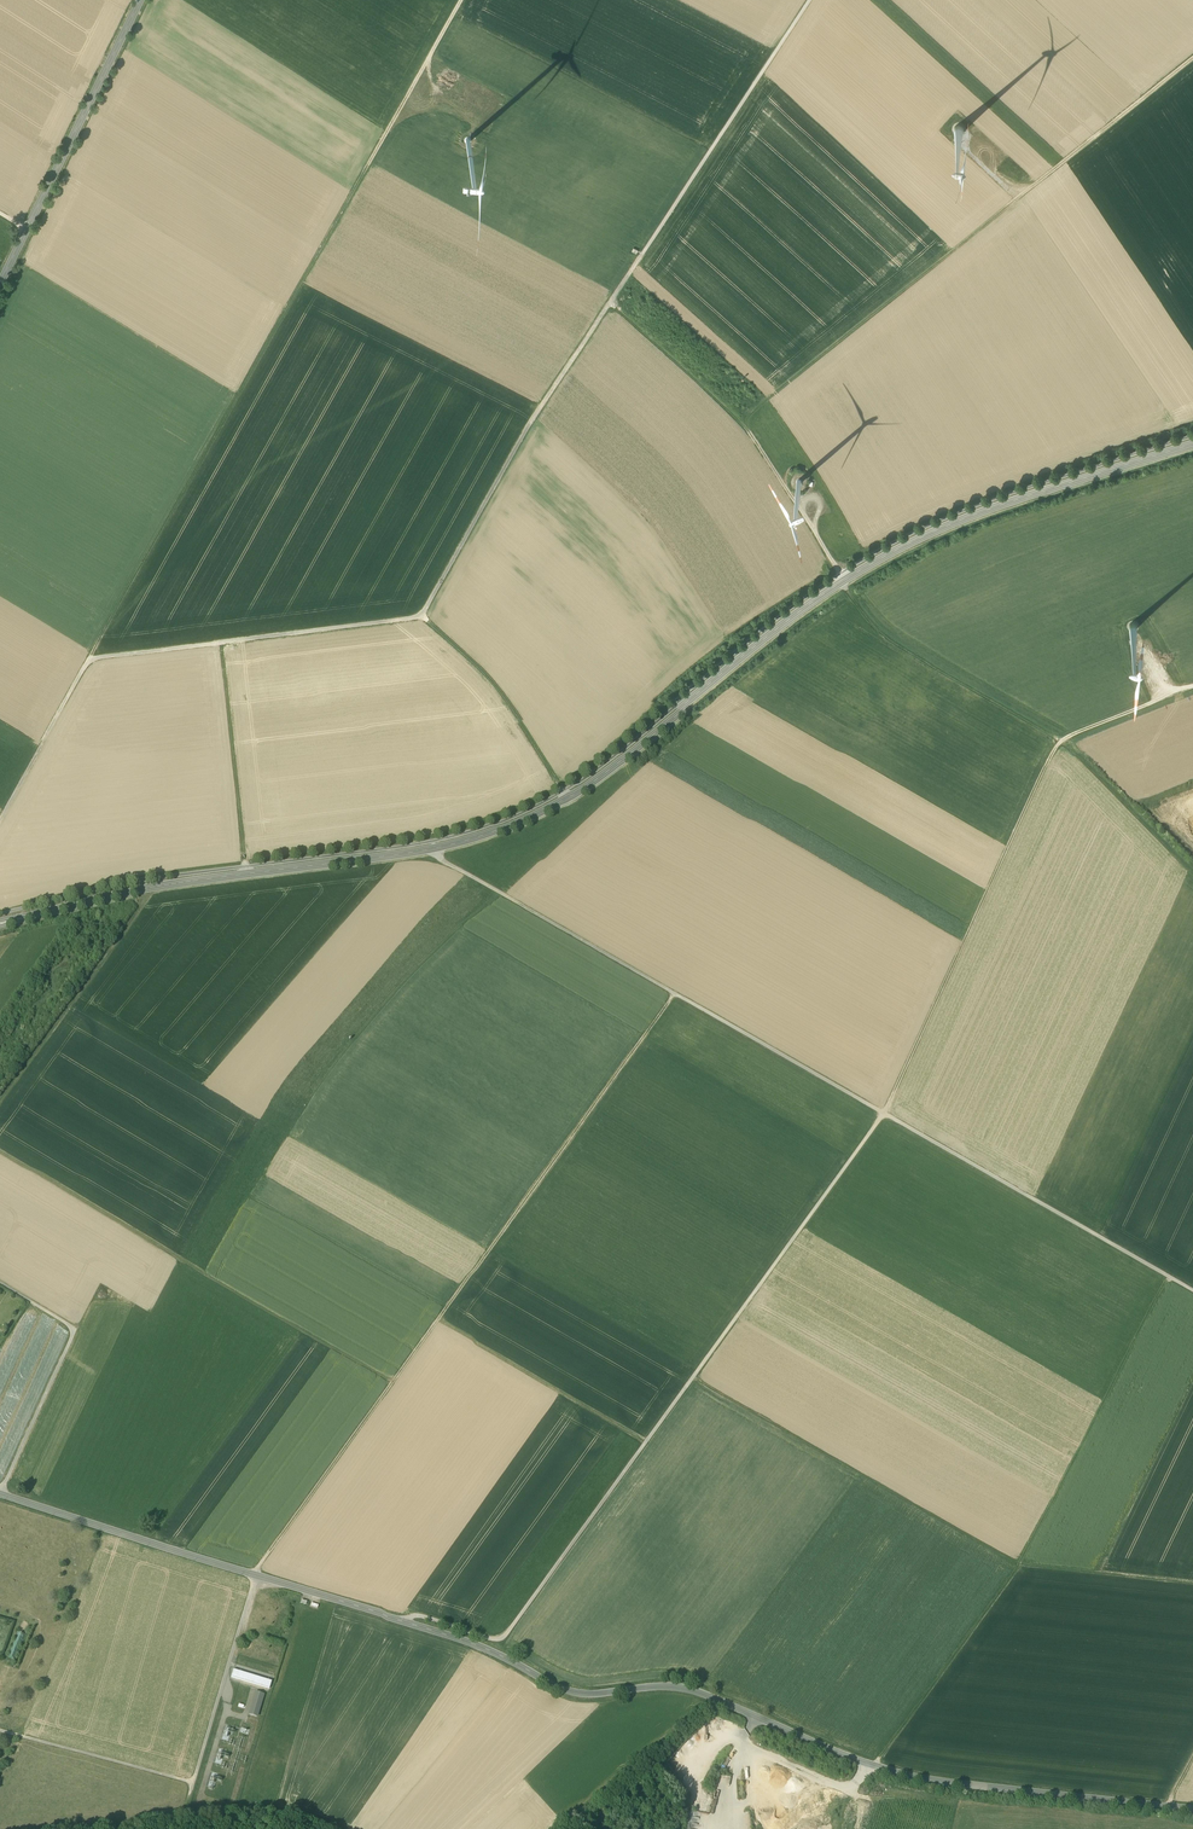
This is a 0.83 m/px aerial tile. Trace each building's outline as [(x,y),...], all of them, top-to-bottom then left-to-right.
[(54,1543),(52,1548),(62,1552),(64,1546),(54,1543)] [(3,1577),(12,1580),(14,1575),(5,1572),(3,1577)] [(235,1666),(231,1678),(269,1689),(273,1677),(235,1666)] [(264,1696),(256,1693),(249,1716),(257,1718),(264,1696)]
